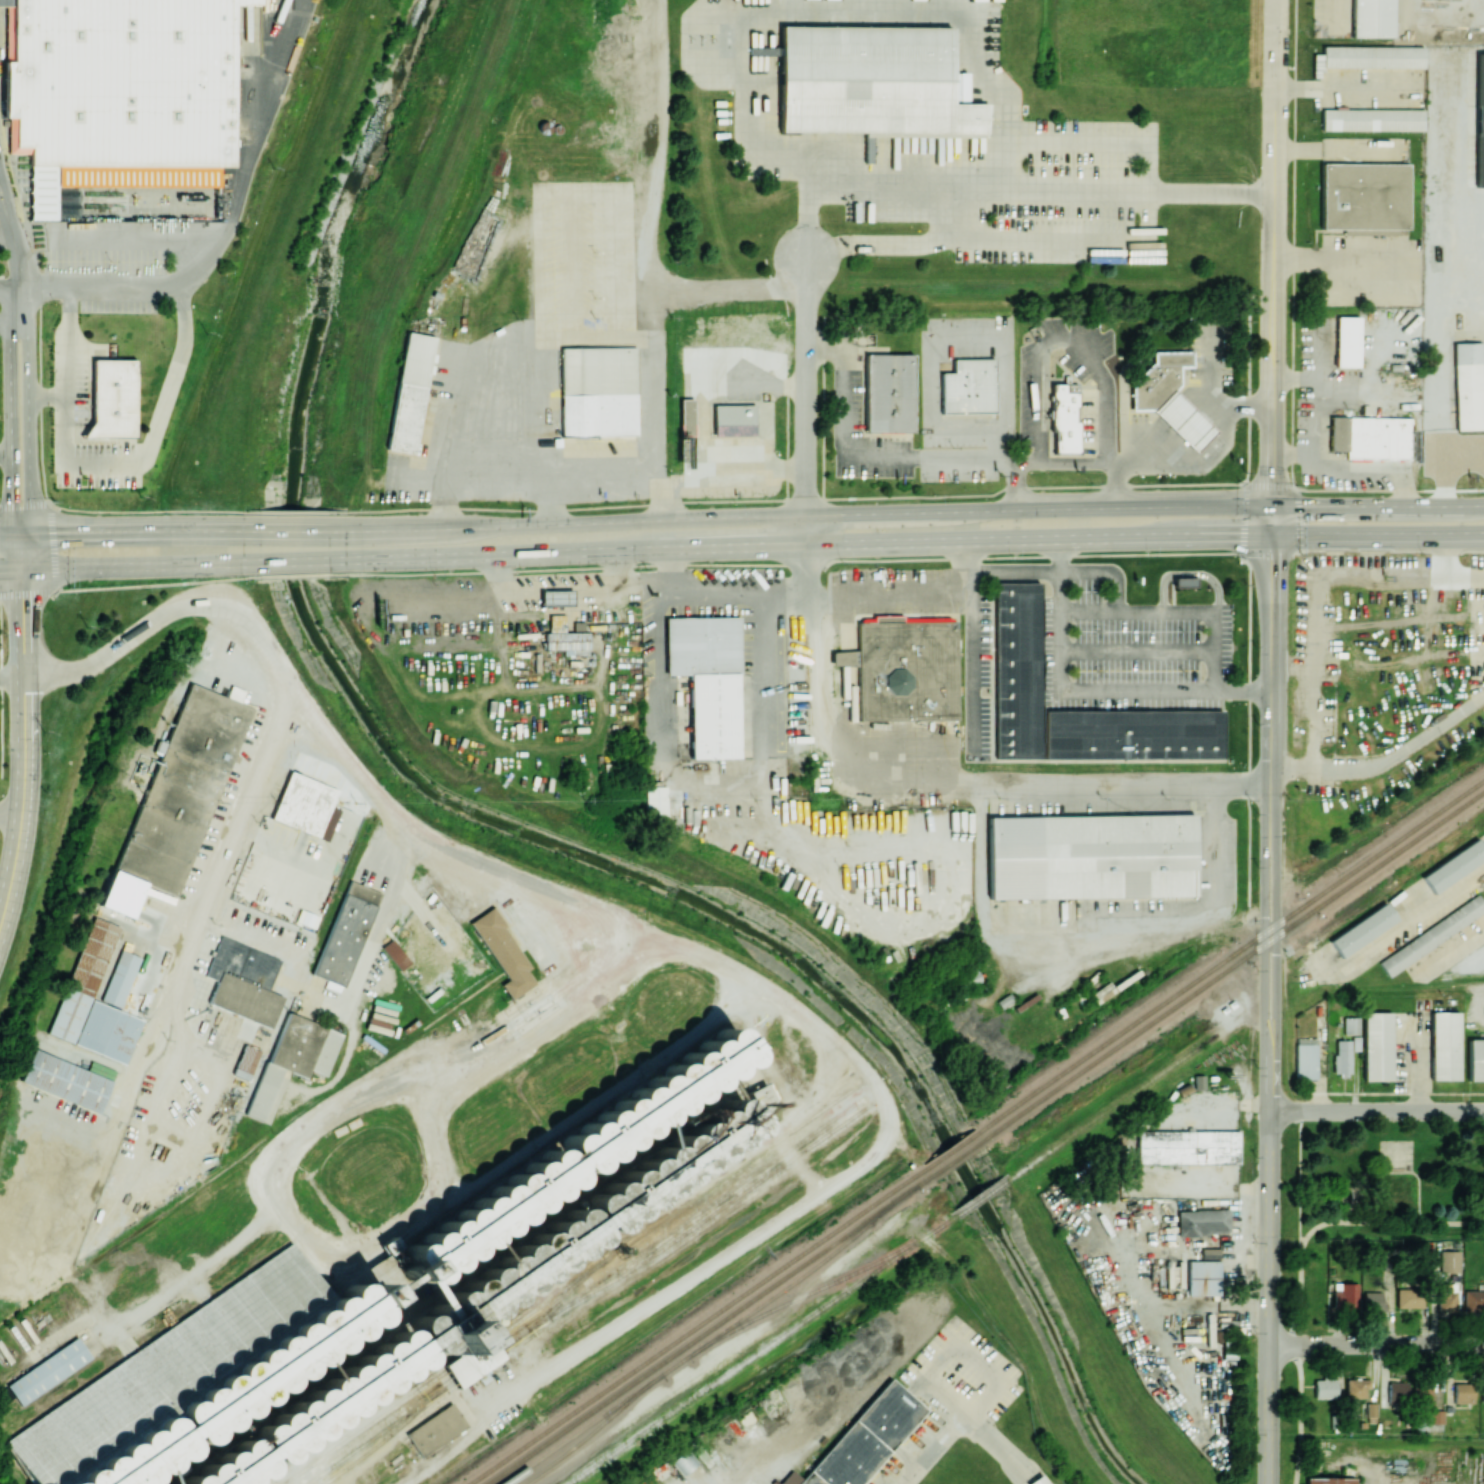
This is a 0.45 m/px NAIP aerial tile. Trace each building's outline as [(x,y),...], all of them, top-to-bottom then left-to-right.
[(13,8),(13,0),(0,0),(0,8),(13,8)] [(13,8),(13,63),(5,63),(5,119),(16,119),(16,146),(31,146),(31,222),(58,222),(58,167),(236,167),(236,6),(262,6),(262,0),(13,0),(13,8)] [(1392,37),(1393,0),(1352,0),(1351,37),(1392,37)] [(951,27),(780,26),(780,134),(984,136),(984,103),(951,103),(951,27)] [(1424,68),(1424,47),(1322,46),(1322,53),(1313,53),(1313,77),(1320,77),(1320,67),(1424,68)] [(1477,53),(1475,187),(1483,187),(1483,53),(1477,53)] [(1321,130),(1423,130),(1423,110),(1321,109),(1321,130)] [(1408,163),(1320,163),(1321,229),(1342,228),(1343,235),(1408,234),(1408,163)] [(1335,366),(1358,367),(1358,317),(1336,316),(1335,366)] [(413,453),(385,448),(407,331),(434,337),(413,453)] [(1453,343),(1455,430),(1483,429),(1483,353),(1482,353),(1481,342),(1453,343)] [(636,435),(561,436),(560,347),(635,346),(636,435)] [(912,432),(864,432),(865,353),(912,354),(912,432)] [(1177,364),(1155,365),(1155,354),(1189,353),(1189,364),(1177,364)] [(994,413),(940,413),(940,372),(952,372),(952,358),(993,358),(994,413)] [(135,437),(135,359),(91,360),(91,437),(135,437)] [(1155,407),(1134,407),(1134,383),(1152,365),(1155,365),(1177,364),(1178,384),(1172,389),(1155,407)] [(1077,453),(1054,453),(1054,430),(1051,430),(1051,383),(1063,383),(1063,375),(1069,375),(1069,383),(1077,383),(1076,407),(1074,407),(1074,420),(1077,420),(1077,453)] [(1195,451),(1152,410),(1155,407),(1172,389),(1215,431),(1195,451)] [(694,435),(679,435),(679,398),(693,398),(694,435)] [(754,435),(713,435),(713,404),(754,404),(754,435)] [(1346,458),(1409,460),(1409,418),(1329,416),(1328,450),(1346,451),(1346,458)] [(1194,587),(1173,587),(1173,577),(1194,577),(1194,587)] [(1040,758),(995,758),(994,582),(1039,582),(1040,758)] [(573,605),(572,590),(541,591),(541,606),(573,605)] [(589,632),(564,632),(565,615),(550,614),(550,632),(545,632),(545,649),(588,649),(589,632)] [(689,674),(690,758),(739,758),(737,616),(665,617),(666,675),(689,674)] [(956,720),(955,616),(857,618),(857,651),(831,651),(831,666),(857,665),(857,722),(956,720)] [(144,884),(182,897),(248,705),(183,682),(105,908),(132,917),(144,884)] [(1221,759),(1043,759),(1043,710),(1221,710),(1221,759)] [(328,840),(339,809),(331,806),(337,788),(288,771),(271,820),(328,840)] [(665,786),(644,787),(645,817),(665,817),(665,786)] [(989,899),(1195,896),(1194,814),(988,817),(989,899)] [(1477,838),(1483,848),(1483,857),(1432,893),(1421,876),(1477,838)] [(379,891),(347,879),(312,977),(345,988),(379,891)] [(1477,893),(1483,904),(1483,910),(1388,976),(1378,962),(1477,893)] [(1330,940),(1385,902),(1397,919),(1341,957),(1330,940)] [(507,980),(500,984),(510,999),(535,983),(526,970),(530,967),(492,907),(470,921),(507,980)] [(92,1001),(118,926),(90,916),(48,1036),(126,1063),(142,1018),(92,1001)] [(280,958),(219,936),(205,976),(216,980),(207,1004),(271,1027),(283,996),(268,991),(280,958)] [(380,947),(399,970),(410,962),(391,938),(380,947)] [(100,1000),(120,1008),(139,957),(120,949),(100,1000)] [(959,975),(964,988),(981,981),(976,968),(959,975)] [(248,1115),(263,1121),(281,1069),(306,1077),(309,1069),(326,1076),(342,1032),(284,1012),(248,1115)] [(1365,1012),(1393,1012),(1393,1079),(1365,1079),(1365,1012)] [(1431,1012),(1458,1012),(1458,1079),(1431,1079),(1431,1012)] [(1344,1034),(1356,1034),(1356,1017),(1343,1017),(1344,1034)] [(404,1248),(405,1265),(400,1268),(406,1276),(421,1286),(573,1183),(572,1166),(583,1172),(749,1060),(748,1051),(732,1027),(721,1027),(713,1039),(703,1039),(696,1051),(686,1051),(679,1062),(669,1063),(662,1074),(651,1074),(644,1086),(634,1086),(627,1098),(617,1098),(610,1109),(601,1109),(593,1121),(584,1121),(576,1134),(561,1134),(561,1148),(552,1149),(404,1248)] [(1316,1038),(1295,1038),(1296,1079),(1316,1079),(1316,1038)] [(1468,1039),(1483,1039),(1483,1080),(1468,1080),(1468,1039)] [(1350,1040),(1334,1040),(1335,1073),(1350,1073),(1350,1040)] [(249,1080),(260,1050),(244,1044),(232,1074),(249,1080)] [(87,1070),(32,1049),(20,1082),(100,1112),(115,1070),(91,1061),(87,1070)] [(774,1114),(768,1085),(750,1088),(746,1104),(726,1099),(721,1116),(729,1126),(721,1124),(718,1109),(456,1292),(452,1295),(436,1307),(434,1304),(432,1304),(433,1310),(439,1319),(431,1324),(453,1356),(441,1365),(457,1389),(476,1376),(484,1388),(490,1366),(503,1357),(486,1333),(474,1341),(467,1330),(757,1127),(756,1118),(774,1114)] [(1137,1131),(1238,1130),(1238,1163),(1137,1163),(1137,1131)] [(1178,1235),(1228,1234),(1228,1209),(1177,1210),(1178,1235)] [(28,1483),(143,1483),(148,1483),(151,1473),(163,1476),(167,1460),(188,1456),(185,1438),(197,1442),(321,1362),(323,1353),(340,1350),(342,1340),(358,1337),(361,1326),(380,1323),(377,1305),(388,1298),(377,1281),(368,1287),(346,1281),(342,1295),(328,1297),(295,1247),(0,1436),(0,1440),(28,1483)] [(1219,1249),(1201,1248),(1201,1258),(1218,1258),(1219,1249)] [(1459,1272),(1459,1250),(1439,1250),(1440,1272),(1459,1272)] [(1219,1295),(1220,1261),(1188,1260),(1187,1294),(1219,1295)] [(1358,1283),(1333,1282),(1333,1309),(1357,1309),(1358,1283)] [(1456,1311),(1455,1283),(1437,1283),(1437,1311),(1456,1311)] [(1396,1307),(1422,1308),(1423,1289),(1397,1289),(1396,1307)] [(1483,1311),(1483,1290),(1463,1290),(1463,1311),(1483,1311)] [(1385,1311),(1385,1303),(1381,1302),(1381,1292),(1364,1292),(1363,1311),(1385,1311)] [(265,1474),(264,1458),(275,1462),(330,1426),(334,1426),(339,1415),(351,1414),(356,1403),(368,1402),(373,1392),(389,1391),(388,1380),(402,1379),(407,1368),(421,1367),(419,1336),(402,1337),(398,1335),(393,1333),(390,1340),(376,1341),(371,1352),(359,1353),(354,1364),(342,1365),(337,1376),(174,1483),(249,1483),(265,1474)] [(92,1359),(78,1338),(6,1383),(20,1405),(92,1359)] [(890,1378),(802,1479),(791,1470),(778,1483),(860,1483),(925,1409),(890,1378)] [(1336,1398),(1335,1379),(1313,1380),(1314,1398),(1336,1398)] [(1346,1398),(1365,1397),(1365,1389),(1370,1389),(1369,1379),(1346,1379),(1346,1398)] [(1407,1382),(1387,1381),(1387,1403),(1406,1404),(1407,1382)] [(1473,1403),(1473,1383),(1454,1383),(1453,1403),(1473,1403)] [(1431,1384),(1414,1385),(1415,1405),(1433,1404),(1431,1384)] [(467,1426),(451,1402),(405,1433),(421,1457),(467,1426)] [(1376,1403),(1366,1403),(1366,1422),(1376,1423),(1376,1403)] [(1443,1411),(1424,1411),(1424,1424),(1443,1424),(1443,1411)] [(697,1464),(688,1449),(671,1459),(680,1475),(697,1464)] [(1043,1474),(1028,1482),(1029,1483),(1049,1483),(1043,1474)]
